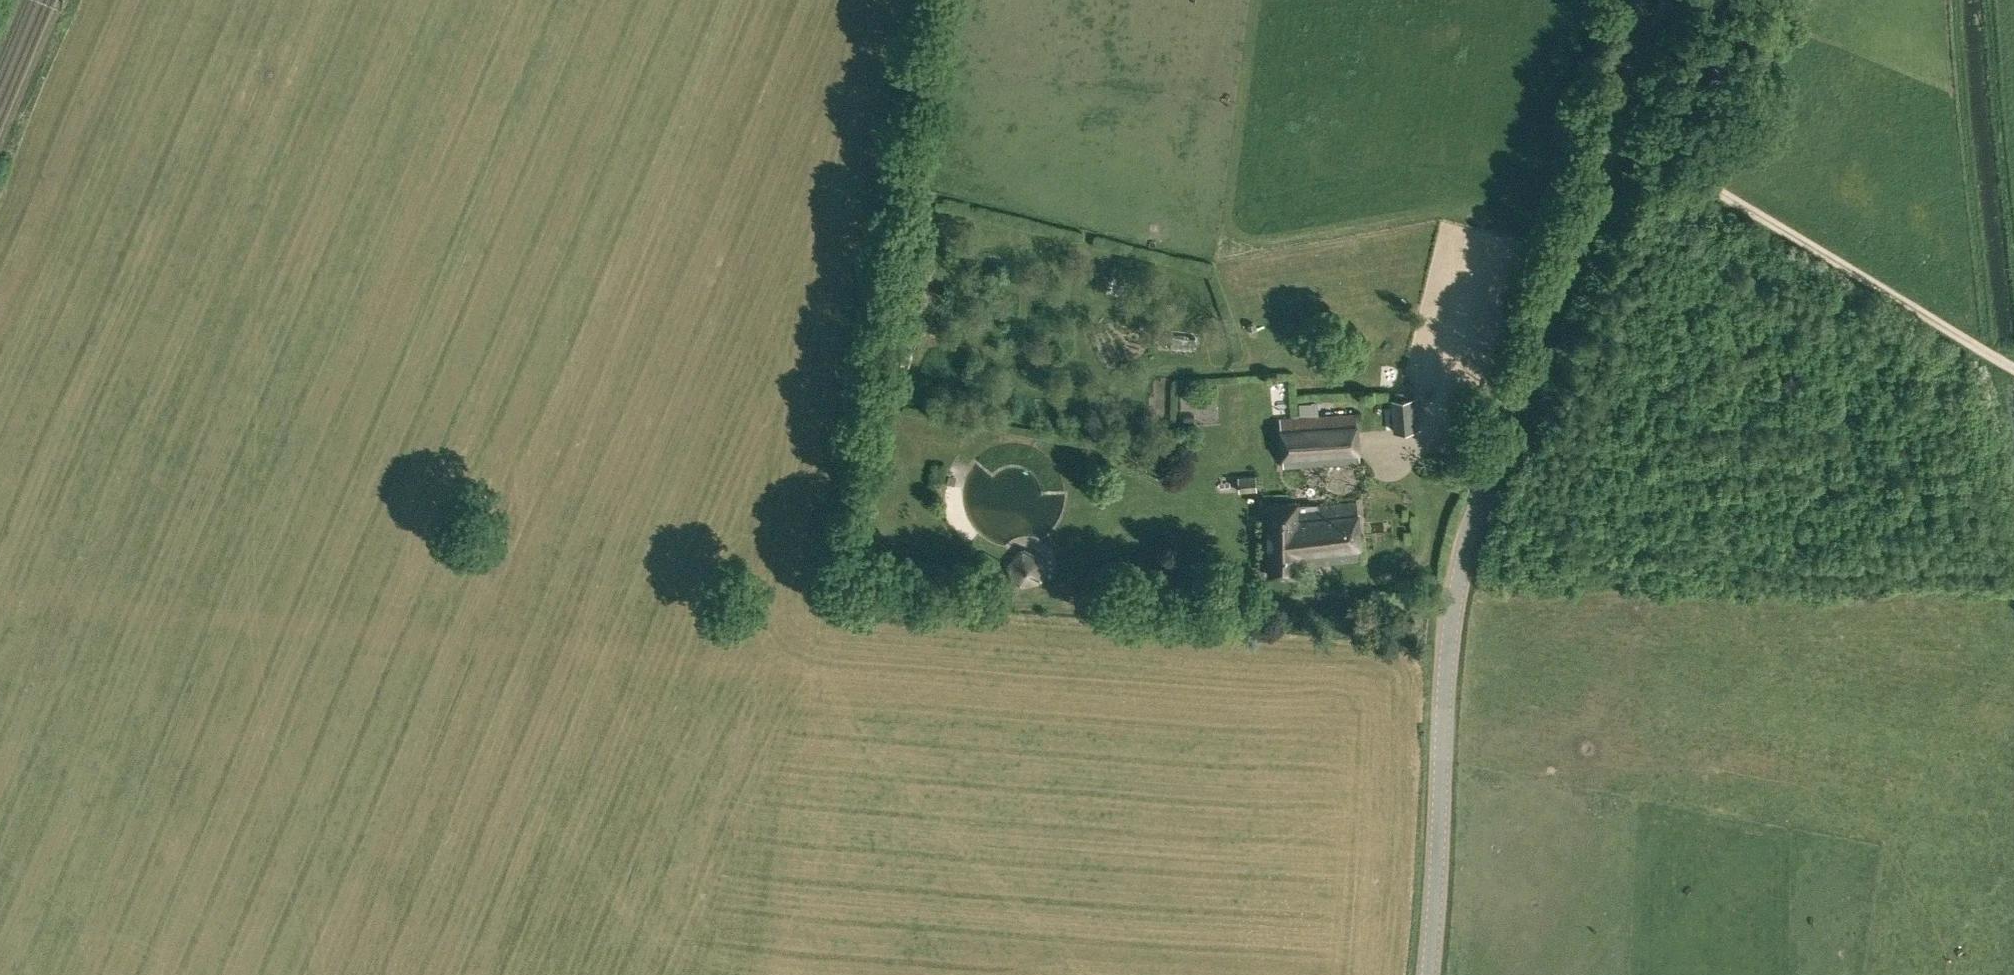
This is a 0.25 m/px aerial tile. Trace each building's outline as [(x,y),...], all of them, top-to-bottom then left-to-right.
[(1390,398),(1393,430),(1416,428),(1413,396),(1390,398)] [(1280,417),(1283,467),(1360,461),(1356,412),(1293,417),(1293,416),(1280,417)] [(1238,476),(1239,492),(1256,490),(1255,474),(1238,476)] [(1267,501),(1269,574),(1298,573),(1298,563),(1359,561),(1357,502),(1298,504),(1298,500),(1267,501)] [(1006,564),(1018,586),(1042,581),(1046,558),(1023,547),(1006,564)]
